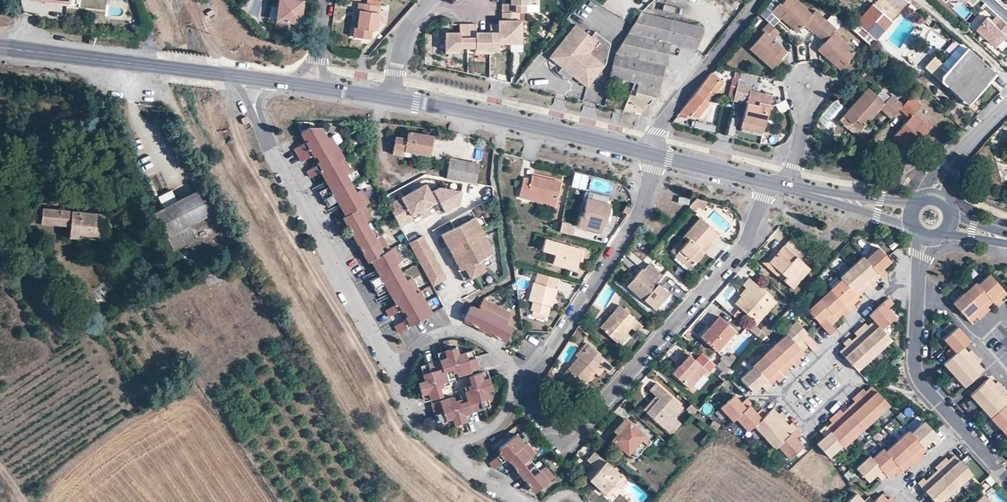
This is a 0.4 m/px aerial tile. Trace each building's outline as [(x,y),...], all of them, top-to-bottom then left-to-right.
[(275,27),(298,30),(299,23),(296,23),(298,12),(300,12),(301,0),(279,0),(278,9),(276,22),(275,27)] [(509,3),(500,3),(500,12),(517,13),(525,12),(525,4),(530,4),(530,0),(509,0),(509,3)] [(779,7),(784,11),(779,17),(797,32),(803,25),(814,33),(825,19),(815,10),(812,14),(795,0),(785,0),(780,5),(775,0),(772,0),(766,6),(773,12),(779,7)] [(904,0),(877,0),(851,29),(870,46),(907,3),(904,0)] [(357,20),(357,28),(355,28),(353,39),(373,41),(374,30),(377,30),(379,4),(356,3),(356,11),(358,11),(357,20)] [(784,11),(779,7),(773,12),(779,17),(784,11)] [(917,8),(914,12),(924,19),(927,15),(917,8)] [(520,20),(517,20),(517,13),(500,12),(500,20),(500,24),(509,33),(509,43),(520,43),(520,20)] [(632,88),(655,95),(663,64),(668,43),(695,49),(701,28),(640,13),(615,54),(610,76),(634,81),(632,88)] [(1006,33),(1006,23),(1002,19),(996,25),(987,17),(977,29),(997,46),(1006,35),(1006,34),(1006,33)] [(825,19),(814,33),(824,42),(817,50),(834,64),(838,59),(844,65),(855,52),(832,33),(836,28),(825,19)] [(763,32),(749,49),(771,68),(778,60),(774,55),(781,47),(773,40),(779,32),(768,22),(761,30),(763,32)] [(444,53),(457,53),(458,48),(466,48),(466,23),(457,23),(457,32),(449,33),(449,40),(444,40),(444,53)] [(473,48),(473,53),(488,53),(488,43),(488,40),(483,40),(483,33),(474,33),(474,23),(472,23),(466,23),(466,48),(473,48)] [(488,43),(509,43),(509,33),(500,24),(497,23),(493,23),(488,23),(488,33),(488,40),(488,43)] [(564,46),(553,60),(561,67),(563,64),(575,73),(572,76),(587,87),(605,64),(610,43),(595,31),(591,36),(575,24),(560,43),(564,46)] [(564,46),(560,43),(549,57),(553,60),(564,46)] [(961,47),(940,69),(938,67),(941,64),(934,58),(926,67),(947,86),(953,80),(972,97),(988,80),(995,74),(963,44),(961,47)] [(781,47),(774,55),(778,60),(786,51),(781,47)] [(838,59),(834,64),(840,70),(844,65),(838,59)] [(563,64),(561,67),(572,76),(575,73),(563,64)] [(739,77),(740,72),(733,71),(731,79),(738,80),(739,77)] [(710,75),(679,113),(694,117),(720,84),(710,75)] [(972,97),(953,80),(947,86),(966,104),(972,97)] [(735,93),(737,85),(731,83),(728,91),(735,93)] [(735,93),(733,100),(746,103),(742,121),(752,124),(752,127),(763,129),(771,96),(748,91),(750,86),(737,83),(737,85),(735,93)] [(868,88),(842,116),(851,123),(855,119),(864,127),(879,109),(890,119),(899,110),(903,106),(891,95),(884,103),(868,88)] [(903,106),(899,110),(909,119),(894,135),(902,142),(905,138),(914,145),(930,127),(914,113),(921,105),(911,96),(903,106)] [(785,100),(775,104),(779,113),(789,109),(785,100)] [(250,123),(247,117),(241,120),(244,126),(250,123)] [(855,119),(851,123),(860,131),(864,127),(855,119)] [(398,333),(431,314),(410,279),(405,282),(395,264),(400,261),(392,248),(385,252),(381,254),(365,225),(368,223),(370,221),(361,207),(366,204),(359,191),(354,194),(344,176),(349,173),(329,138),(326,139),(319,129),(307,129),(298,134),(302,140),(305,139),(306,142),(303,143),(292,149),(300,162),(311,156),(312,158),(315,156),(318,162),(316,163),(317,165),(305,172),(308,177),(318,173),(325,184),(328,182),(330,185),(327,187),(317,192),(326,207),(338,200),(346,215),(352,225),(346,228),(361,254),(364,252),(369,261),(376,273),(379,271),(381,274),(378,276),(368,281),(377,296),(386,291),(390,289),(391,291),(388,293),(394,305),(386,311),(389,317),(398,312),(400,314),(402,313),(405,318),(403,319),(404,321),(395,326),(398,333)] [(405,139),(395,137),(392,148),(392,154),(402,156),(403,150),(429,155),(432,136),(407,131),(405,139)] [(914,145),(905,138),(902,142),(910,150),(914,145)] [(476,185),(480,165),(450,160),(447,179),(476,185)] [(575,173),(571,187),(585,191),(589,176),(575,173)] [(523,177),(518,197),(553,206),(559,182),(531,175),(530,179),(523,177)] [(435,203),(425,184),(387,205),(399,227),(413,220),(411,215),(435,203)] [(439,188),(432,191),(441,208),(444,213),(458,205),(461,192),(439,188)] [(154,212),(173,250),(196,239),(189,225),(211,213),(198,189),(154,212)] [(689,199),(679,196),(678,203),(688,205),(689,199)] [(579,216),(577,226),(600,232),(602,222),(605,223),(609,204),(586,198),(581,217),(579,216)] [(694,199),(688,207),(694,213),(698,209),(703,211),(706,202),(694,199)] [(435,203),(411,215),(413,220),(414,223),(439,210),(435,203)] [(120,217),(42,207),(40,223),(71,226),(70,237),(105,241),(105,234),(118,236),(120,217)] [(489,245),(476,220),(470,210),(449,221),(453,228),(441,236),(448,250),(465,241),(468,246),(451,255),(460,271),(463,269),(469,280),(485,271),(484,269),(492,264),(487,256),(490,254),(489,245)] [(346,215),(341,219),(346,228),(352,225),(346,215)] [(486,225),(481,217),(476,220),(480,228),(486,225)] [(683,246),(675,255),(684,263),(689,257),(694,262),(702,254),(696,249),(706,237),(712,242),(719,234),(699,217),(682,238),(686,241),(683,246)] [(453,228),(449,221),(436,228),(441,236),(453,228)] [(573,224),(561,221),(559,232),(572,235),(574,228),(572,227),(573,224)] [(385,252),(368,223),(365,225),(381,254),(385,252)] [(421,236),(408,243),(432,287),(445,280),(421,236)] [(791,236),(769,262),(786,278),(783,281),(792,289),(810,268),(795,256),(803,247),(791,236)] [(706,237),(696,249),(702,254),(712,242),(706,237)] [(544,239),(541,250),(554,254),(552,262),(575,270),(578,261),(581,262),(584,251),(544,239)] [(468,246),(465,241),(448,250),(451,255),(468,246)] [(678,242),(670,251),(675,255),(683,246),(678,242)] [(890,261),(878,247),(865,259),(862,256),(839,277),(841,279),(807,309),(829,335),(835,330),(830,325),(828,322),(830,320),(832,323),(837,319),(835,318),(839,315),(837,312),(839,311),(841,313),(844,316),(855,306),(852,304),(850,301),(852,299),(854,302),(858,298),(856,296),(861,293),(859,290),(860,288),(863,291),(865,294),(876,284),(873,281),(871,278),(873,277),(875,279),(879,276),(882,279),(887,274),(882,268),(880,266),(882,264),(884,267),(890,261)] [(541,250),(539,258),(552,262),(554,254),(541,250)] [(366,263),(369,261),(364,252),(361,254),(366,263)] [(689,257),(684,263),(689,268),(694,262),(689,257)] [(769,262),(762,262),(783,281),(786,278),(769,262)] [(640,269),(627,285),(626,286),(651,306),(665,290),(656,282),(662,276),(648,264),(642,270),(640,269)] [(469,280),(463,269),(460,271),(459,270),(458,271),(464,282),(469,280)] [(532,302),(530,310),(533,310),(545,313),(546,314),(549,306),(550,306),(556,288),(554,287),(556,278),(538,273),(535,282),(533,282),(528,300),(532,302)] [(1006,294),(989,275),(978,285),(976,283),(953,304),(970,323),(975,319),(972,316),(974,314),(979,320),(990,310),(988,307),(985,304),(987,303),(989,306),(993,303),(998,308),(1003,302),(1001,300),(998,297),(1000,295),(1003,298),(1006,294)] [(740,297),(735,304),(756,323),(775,301),(749,278),(742,285),(745,287),(747,289),(740,297)] [(745,287),(738,295),(740,297),(747,289),(745,287)] [(665,290),(651,306),(656,310),(669,294),(665,290)] [(890,340),(883,332),(881,329),(895,316),(887,308),(893,303),(888,298),(868,315),(873,320),(867,326),(864,323),(853,333),(856,336),(850,340),(848,338),(842,343),(845,346),(839,351),(852,367),(856,370),(890,340)] [(511,313),(483,299),(477,309),(470,305),(463,318),(471,322),(470,324),(476,327),(476,326),(478,323),(494,332),(492,335),(498,339),(500,336),(506,339),(512,327),(506,323),(511,313)] [(619,305),(600,327),(617,342),(625,332),(630,327),(636,332),(642,325),(619,305)] [(533,310),(532,315),(543,318),(545,313),(533,310)] [(719,316),(700,337),(716,351),(734,330),(719,316)] [(817,345),(795,320),(783,331),(785,333),(751,364),(752,366),(739,377),(752,391),(758,386),(756,383),(758,382),(760,384),(765,390),(770,385),(769,383),(773,380),(771,377),(773,376),(775,378),(777,381),(789,371),(786,368),(784,365),(786,364),(788,367),(792,363),(794,366),(800,361),(797,358),(795,356),(797,354),(799,356),(803,353),(802,351),(806,347),(803,345),(805,343),(807,345),(811,350),(817,345)] [(492,335),(494,332),(478,323),(476,327),(492,335)] [(755,325),(750,330),(755,334),(760,330),(755,325)] [(970,341),(957,327),(943,340),(949,346),(952,344),(954,346),(951,348),(945,353),(950,358),(943,365),(964,388),(984,370),(980,366),(976,369),(975,367),(978,364),(981,362),(971,351),(965,356),(964,354),(966,351),(963,348),(970,341)] [(625,332),(617,342),(620,345),(629,335),(625,332)] [(570,371),(563,379),(580,394),(587,385),(585,384),(582,381),(584,378),(588,381),(595,372),(592,370),(598,364),(603,357),(588,345),(583,350),(580,348),(574,355),(577,357),(567,368),(570,371)] [(438,361),(418,366),(423,381),(416,383),(419,395),(422,394),(424,402),(440,397),(437,388),(441,388),(440,384),(444,382),(441,374),(449,372),(450,374),(454,373),(455,375),(477,369),(471,350),(456,355),(454,349),(443,352),(444,355),(437,357),(438,361)] [(715,364),(701,352),(694,360),(683,350),(677,356),(683,362),(672,373),(688,388),(704,370),(707,373),(715,364)] [(598,364),(592,370),(595,372),(598,375),(603,368),(598,364)] [(567,368),(560,376),(563,379),(570,371),(567,368)] [(719,375),(725,380),(728,376),(722,371),(719,375)] [(450,398),(428,405),(434,423),(449,419),(451,426),(464,423),(463,420),(471,418),(470,415),(489,409),(485,393),(490,392),(486,379),(483,381),(482,373),(466,377),(469,387),(465,388),(466,391),(461,393),(464,401),(456,403),(456,400),(452,402),(450,398)] [(997,382),(995,384),(992,387),(990,385),(992,384),(993,383),(989,378),(970,396),(1006,438),(1006,398),(1006,397),(1003,400),(1001,398),(1004,395),(1006,393),(997,382)] [(682,407),(656,384),(649,391),(654,395),(657,397),(644,411),(663,428),(673,416),(682,407)] [(864,391),(862,389),(851,398),(854,401),(856,404),(854,405),(852,403),(843,411),(845,413),(843,415),(841,412),(839,409),(828,419),(830,422),(833,424),(831,426),(829,423),(825,427),(824,425),(818,430),(823,436),(825,438),(823,440),(821,437),(815,443),(828,457),(841,445),(842,447),(888,405),(870,386),(866,390),(868,392),(867,394),(864,391)] [(776,446),(779,449),(788,458),(801,446),(796,439),(793,442),(792,440),(794,438),(800,433),(797,429),(790,422),(787,425),(782,419),(785,417),(780,411),(777,413),(775,416),(773,414),(776,412),(772,407),(766,413),(761,407),(755,412),(753,415),(751,413),(753,411),(748,405),(751,403),(745,397),(740,402),(737,404),(736,403),(738,400),(733,394),(719,407),(731,421),(734,418),(746,430),(752,425),(773,448),(776,446)] [(642,409),(644,411),(657,397),(654,395),(642,409)] [(673,416),(663,428),(670,434),(680,422),(673,416)] [(625,418),(614,430),(617,434),(628,421),(625,418)] [(617,434),(613,439),(628,453),(630,451),(633,447),(644,434),(637,429),(628,421),(617,434)] [(941,442),(924,422),(911,434),(908,431),(885,452),(883,450),(871,460),(869,457),(855,469),(868,482),(873,478),(870,476),(873,473),(876,475),(881,481),(886,476),(889,479),(893,476),(890,473),(892,471),(895,474),(897,477),(907,468),(904,465),(906,463),(908,466),(911,469),(922,459),(920,457),(917,454),(919,452),(922,455),(926,451),(923,448),(929,443),(927,440),(929,439),(931,441),(936,447),(941,442)] [(633,447),(630,451),(636,456),(650,440),(644,434),(633,447)] [(488,464),(492,469),(505,460),(507,458),(512,464),(509,466),(511,468),(513,471),(516,468),(520,474),(525,481),(523,483),(524,485),(527,488),(529,486),(534,492),(551,478),(543,468),(538,472),(528,459),(533,455),(524,443),(522,445),(515,436),(497,450),(499,453),(496,455),(497,457),(488,464)] [(598,469),(590,479),(604,492),(612,482),(617,486),(624,478),(594,452),(587,460),(593,465),(598,469)] [(945,458),(934,468),(937,471),(940,474),(938,476),(935,472),(927,480),(930,483),(928,485),(925,481),(923,479),(917,484),(933,501),(942,501),(971,475),(954,456),(950,459),(952,463),(950,464),(948,461),(945,458)] [(593,465),(585,474),(590,479),(598,469),(593,465)] [(523,483),(525,481),(520,474),(516,468),(513,471),(523,483)] [(612,482),(604,492),(609,496),(617,486),(612,482)] [(862,500),(856,493),(846,501),(859,501),(862,500)]
